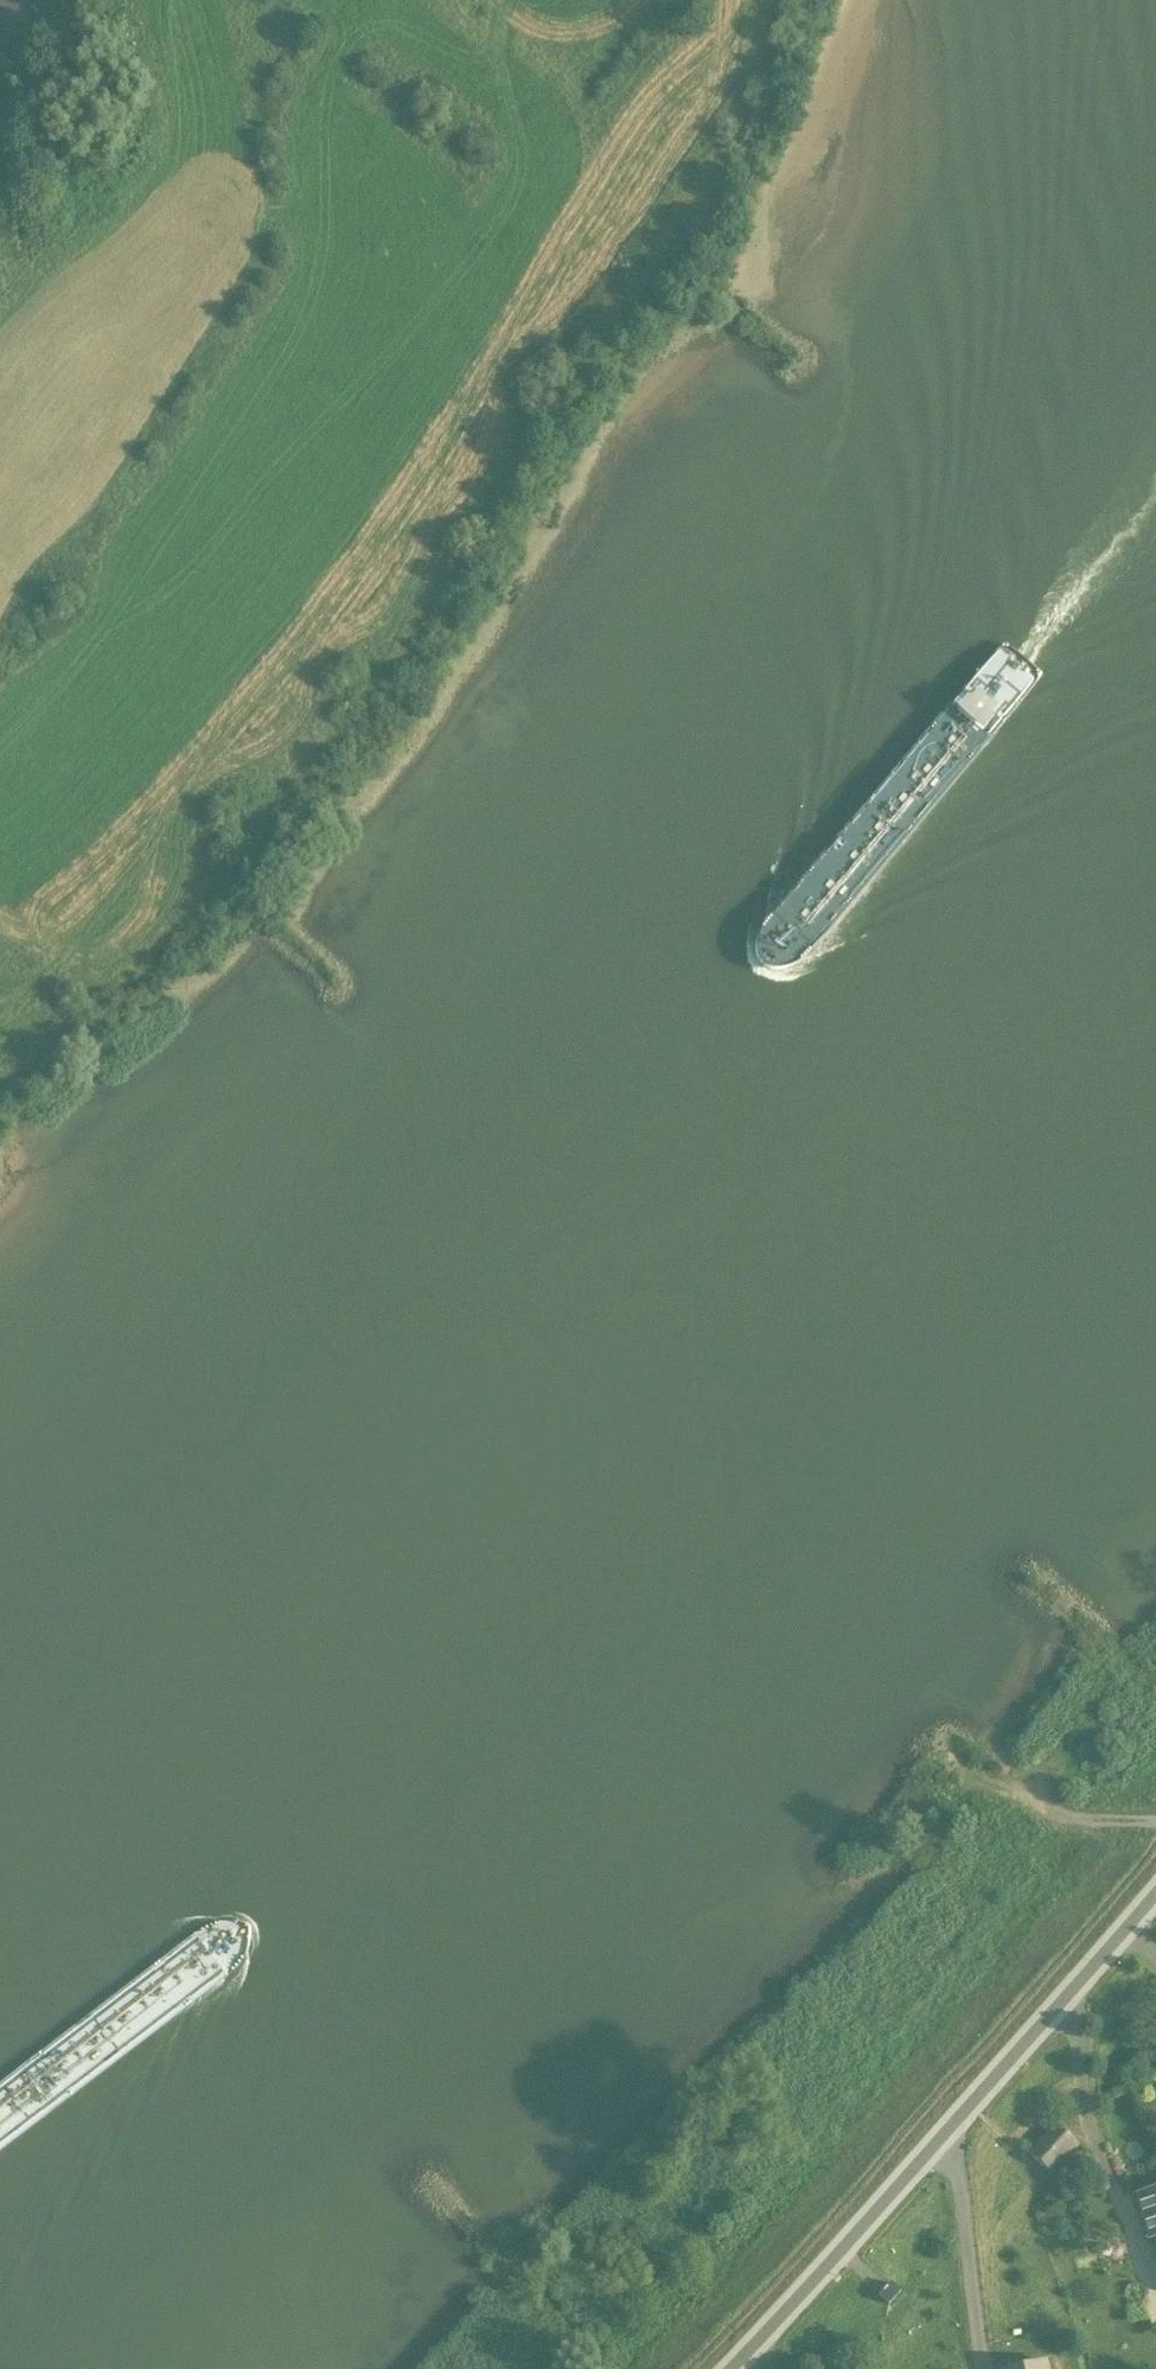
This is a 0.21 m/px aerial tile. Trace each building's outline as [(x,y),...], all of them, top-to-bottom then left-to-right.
[(1066,2173),(1077,2161),(1069,2154),(1077,2145),(1056,2126),(1031,2156),(1051,2174),(1058,2166),(1066,2173)] [(1136,2197),(1148,2240),(1154,2238),(1155,2238),(1155,2237),(1155,2191),(1136,2197)] [(889,2305),(900,2292),(891,2283),(879,2296),(889,2305)]
